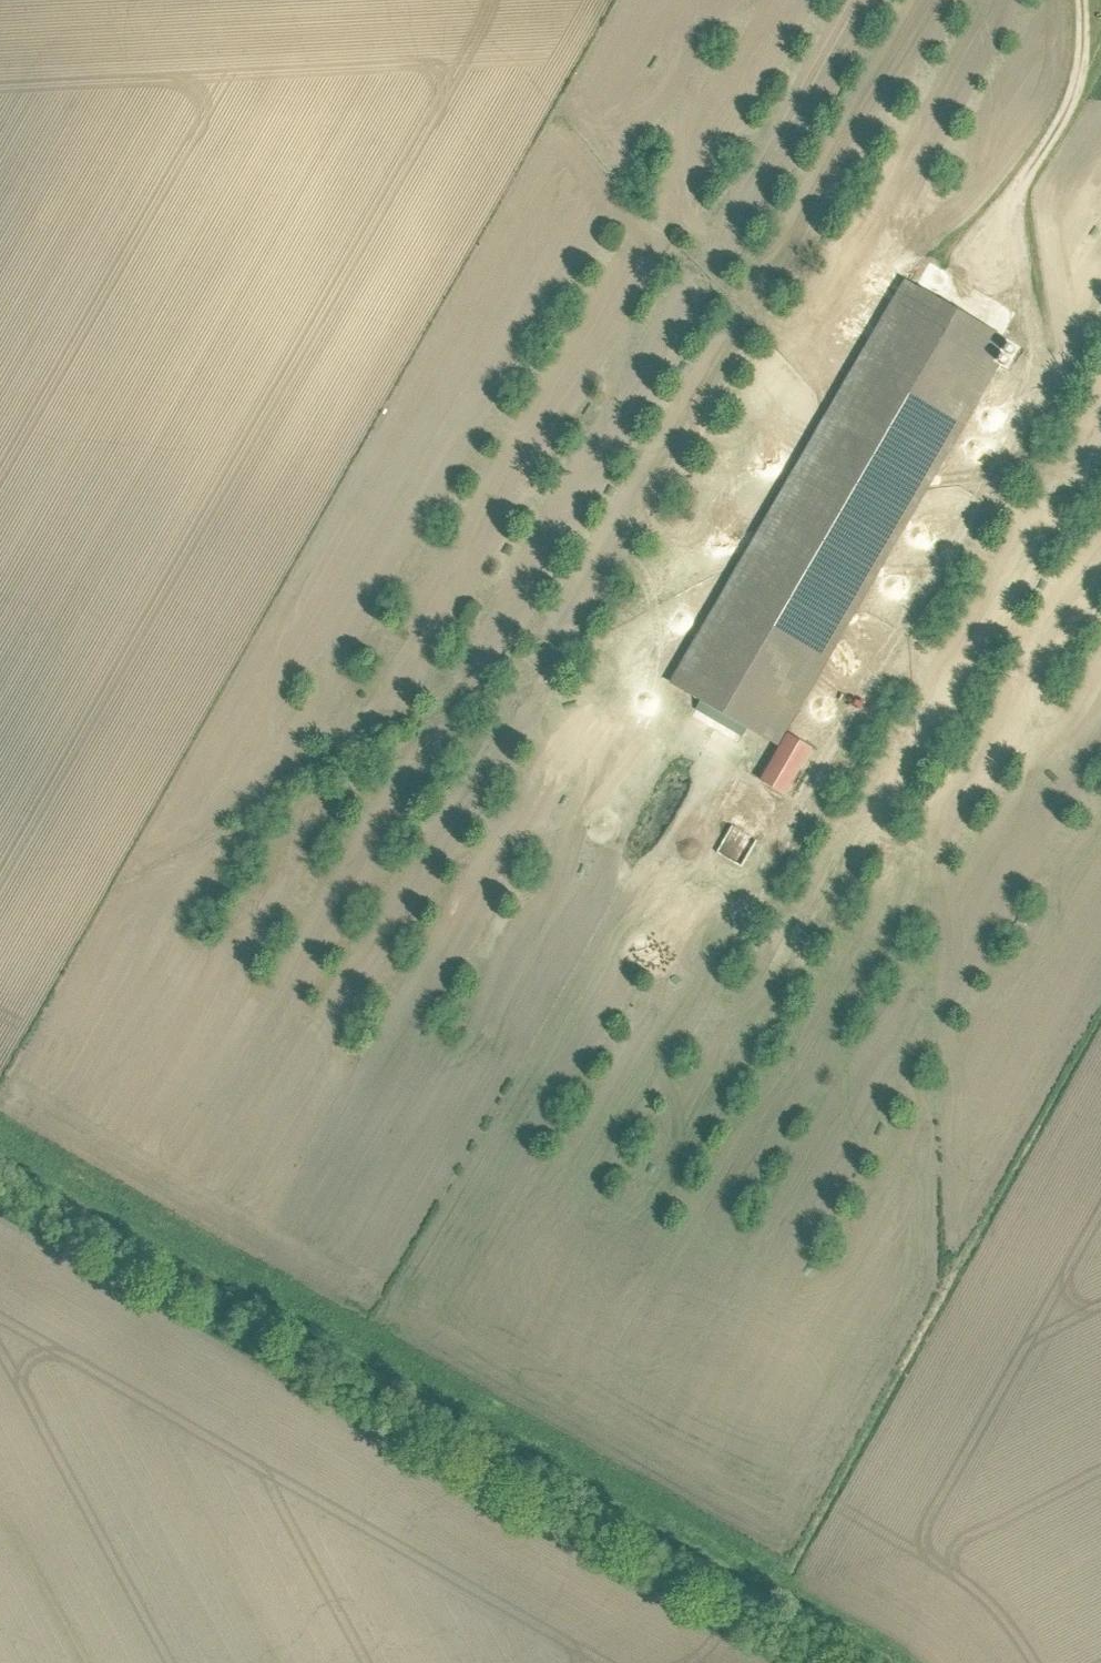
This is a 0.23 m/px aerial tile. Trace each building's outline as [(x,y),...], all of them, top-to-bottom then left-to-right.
[(1008,340),(896,276),(666,678),(777,742),(1008,340)] [(792,732),(763,779),(789,795),(818,748),(792,732)]
